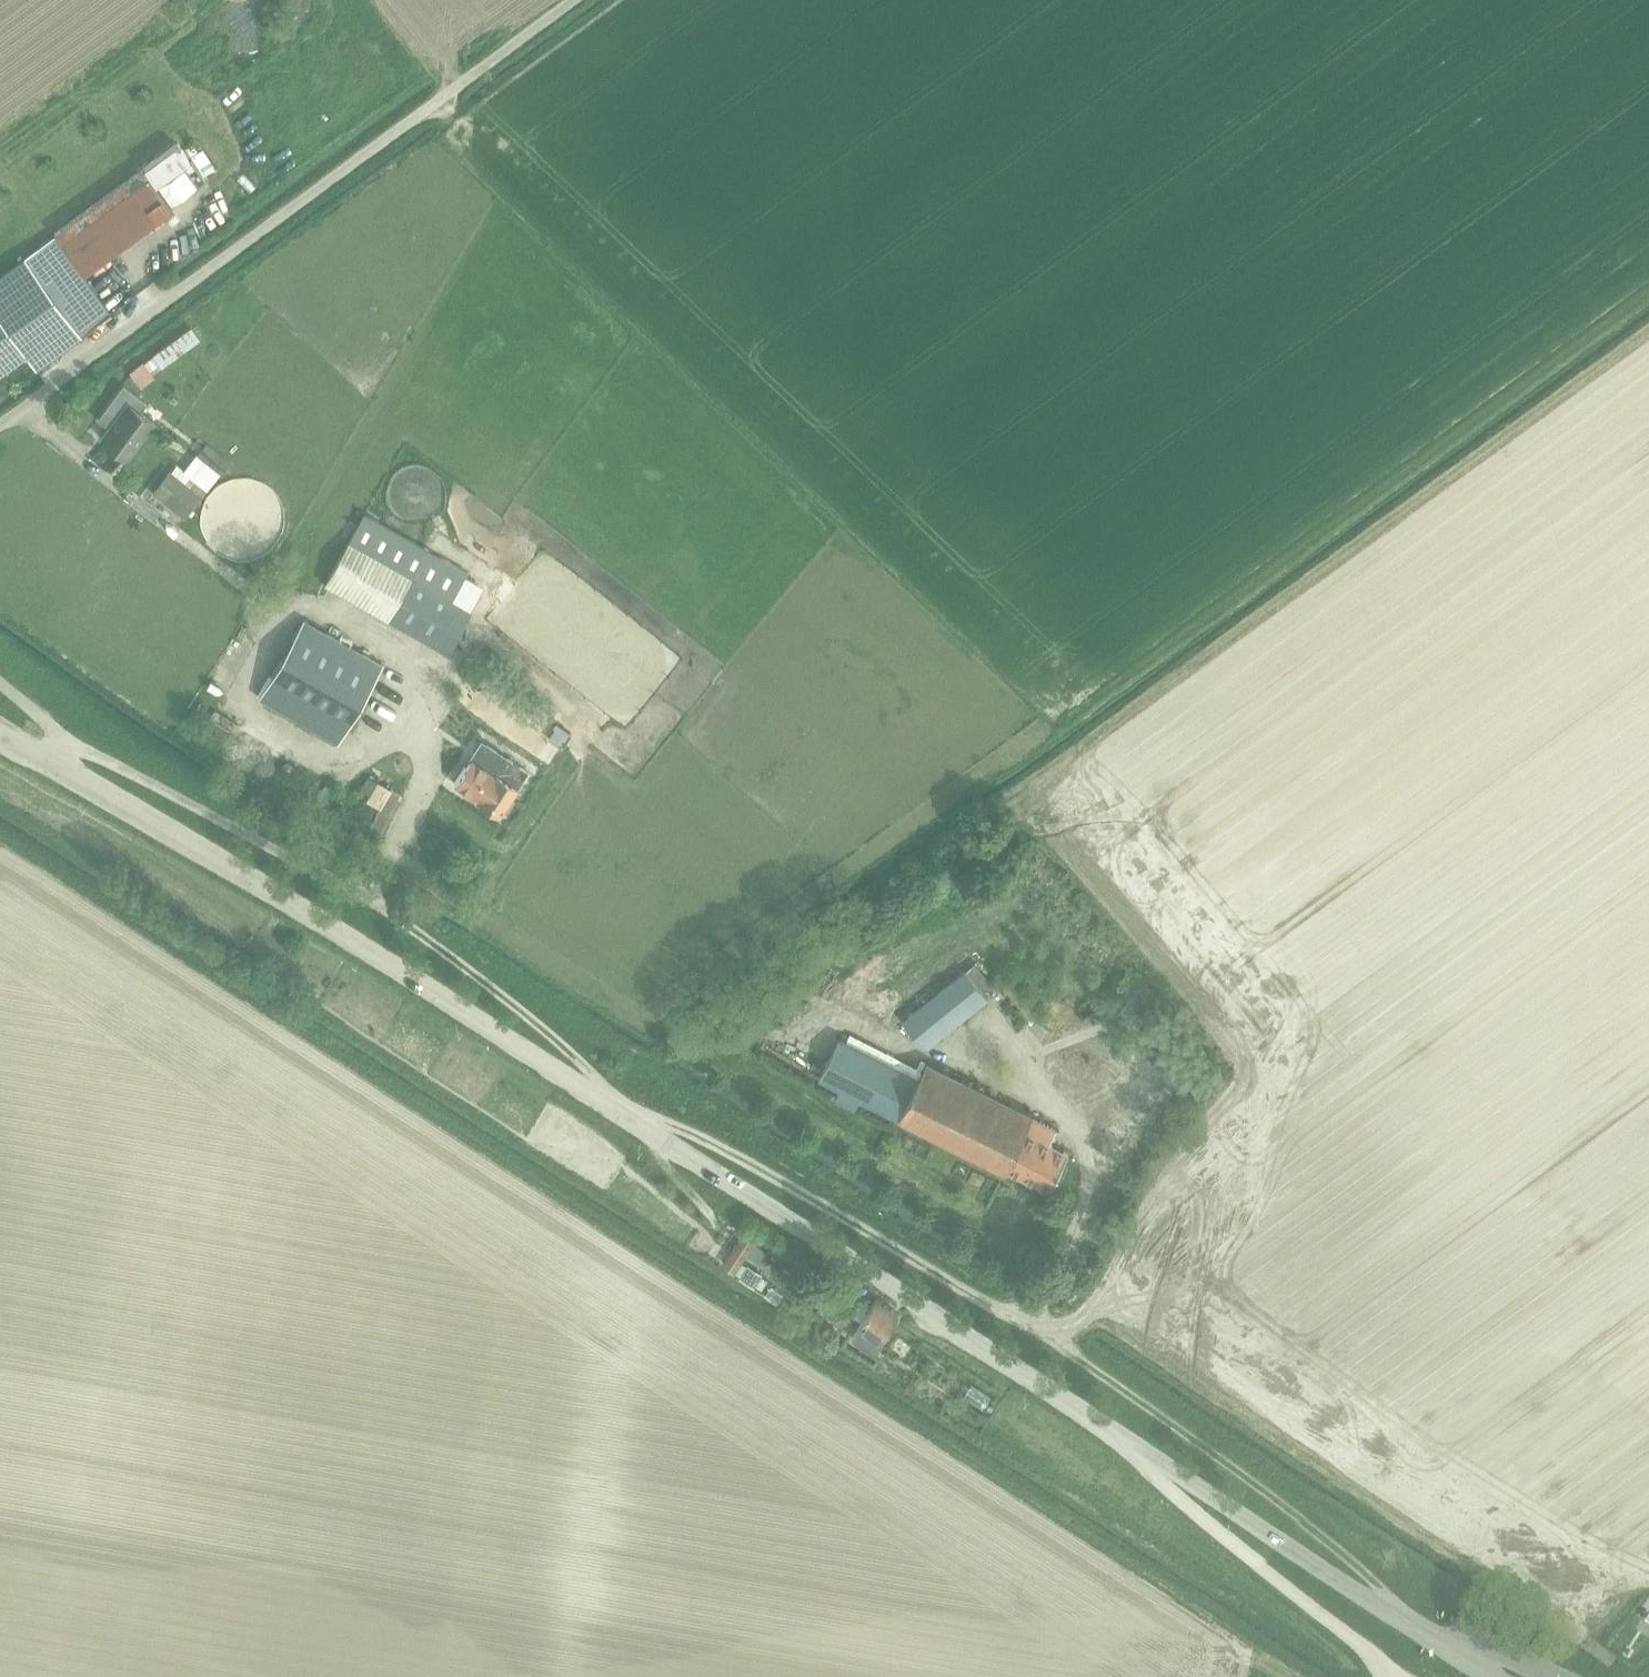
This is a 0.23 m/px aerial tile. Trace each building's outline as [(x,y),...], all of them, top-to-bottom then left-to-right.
[(177,142),(144,167),(155,182),(188,158),(177,142)] [(172,208),(143,169),(54,233),(84,273),(172,208)] [(36,367),(110,312),(54,235),(0,274),(0,375),(27,355),(36,367)] [(190,327),(177,336),(186,348),(199,338),(190,327)] [(142,361),(128,371),(139,387),(153,377),(142,361)] [(108,427),(100,438),(126,457),(153,421),(139,411),(146,402),(122,384),(97,418),(108,427)] [(205,443),(197,454),(221,473),(229,462),(205,443)] [(171,471),(153,493),(163,500),(184,517),(202,495),(190,486),(180,479),(171,471)] [(196,479),(190,486),(202,495),(203,496),(208,489),(196,479)] [(364,514),(325,583),(446,651),(470,609),(452,600),(468,573),(364,514)] [(381,664),(304,620),(259,697),(337,741),(381,664)] [(517,786),(527,771),(505,757),(495,772),(494,773),(471,758),(454,783),(477,798),(477,799),(499,814),(517,787),(517,786)] [(988,997),(983,991),(993,983),(975,962),(903,1020),(920,1042),(929,1045),(988,997)] [(1050,1190),(1069,1152),(1026,1130),(1034,1114),(928,1061),(920,1077),(841,1037),(821,1077),(841,1087),(836,1097),(856,1107),(861,1097),(1006,1170),(1007,1168),(1050,1190)] [(743,1234),(723,1263),(735,1271),(736,1272),(740,1264),(756,1241),(744,1232),(743,1234)] [(749,1265),(740,1278),(755,1288),(764,1275),(749,1265)] [(789,1275),(781,1286),(793,1294),(801,1283),(789,1275)] [(771,1285),(765,1295),(777,1302),(783,1293),(771,1285)] [(869,1349),(873,1352),(899,1313),(876,1298),(862,1320),(843,1308),(835,1302),(826,1315),(872,1346),(869,1349)]
